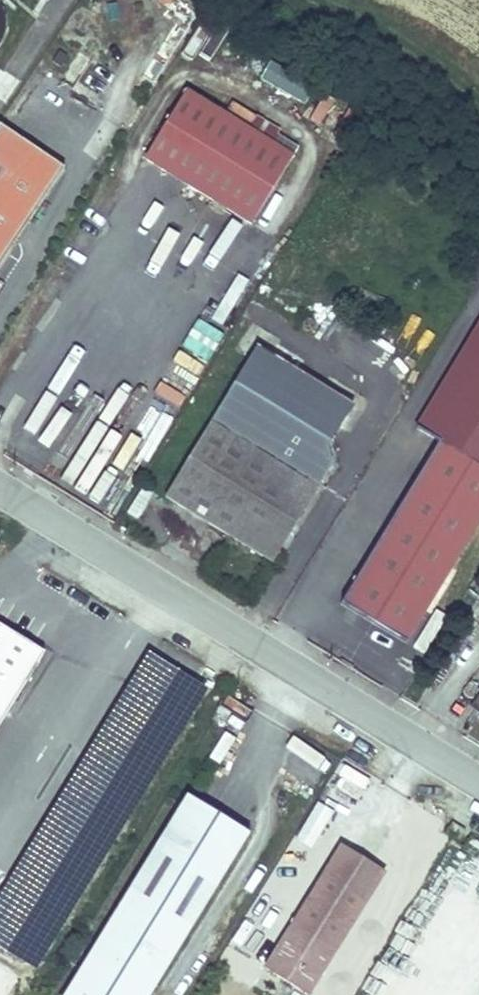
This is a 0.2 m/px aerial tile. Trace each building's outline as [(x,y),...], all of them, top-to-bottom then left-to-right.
[(80,84),(91,61),(77,54),(66,78),(80,84)] [(268,61),(259,83),(306,102),(315,80),(268,61)] [(247,227),(289,160),(183,93),(142,160),(247,227)] [(62,173),(0,132),(0,266),(62,173)] [(340,603),(403,641),(478,516),(478,317),(414,428),(437,442),(340,603)] [(180,345),(205,365),(226,339),(201,319),(180,345)] [(327,473),(324,452),(349,410),(252,351),(160,502),(269,568),(327,473)] [(161,383),(155,394),(180,408),(186,397),(161,383)] [(163,416),(149,440),(157,445),(172,422),(163,416)] [(425,654),(446,617),(435,611),(414,647),(425,654)] [(0,626),(0,726),(44,653),(0,626)] [(185,795),(62,994),(149,994),(249,833),(185,795)] [(445,815),(442,820),(454,827),(457,823),(445,815)] [(339,845),(263,968),(306,994),(309,994),(385,873),(339,845)]
